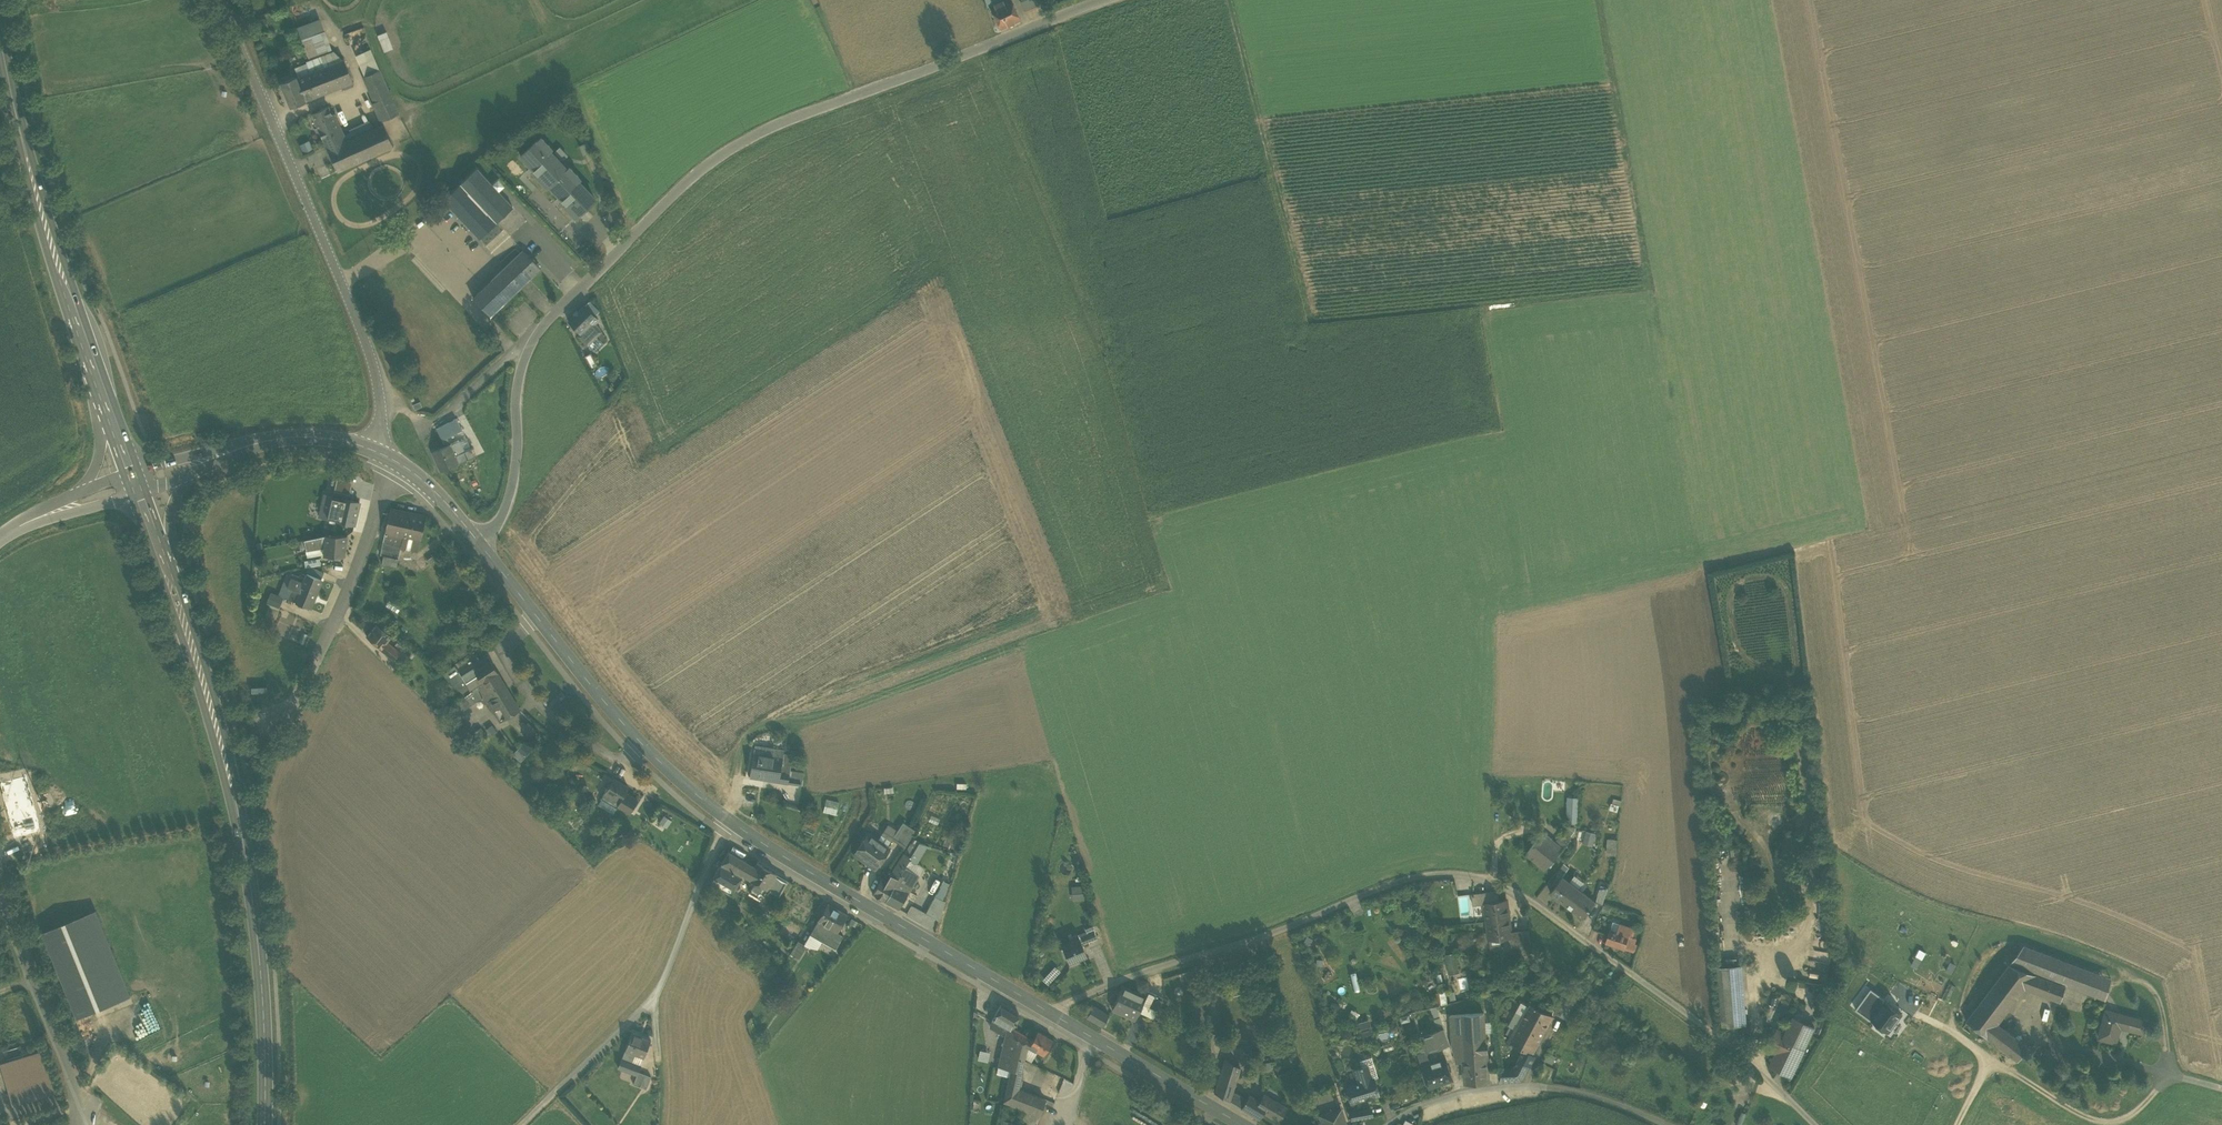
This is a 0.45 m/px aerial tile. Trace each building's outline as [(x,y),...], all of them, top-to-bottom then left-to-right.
[(1000,29),(1020,19),(1019,17),(1011,0),(1004,0),(1000,2),(989,7),(1000,29)] [(1024,11),(1043,3),(1042,0),(1025,0),(1020,2),(1024,11)] [(302,40),(324,31),(319,18),(297,26),(302,40)] [(302,40),(308,56),(331,48),(324,31),(302,40)] [(393,49),(388,36),(379,39),(384,52),(393,49)] [(365,76),(379,69),(371,48),(355,55),(364,76),(365,76)] [(324,66),(344,59),(334,51),(321,57),(324,66)] [(307,62),(307,64),(296,68),(299,76),(296,77),(306,100),(353,82),(344,59),(324,66),(321,57),(307,62)] [(364,79),(382,121),(399,113),(379,69),(365,76),(364,79)] [(280,82),(290,106),(306,100),(296,77),(296,76),(280,82)] [(312,114),(328,149),(346,141),(343,135),(338,124),(336,125),(328,106),(312,114)] [(350,140),(373,129),(369,120),(348,129),(350,132),(343,135),(346,141),(349,139),(350,140)] [(327,149),(337,172),(393,146),(383,124),(373,129),(350,140),(349,139),(346,141),(328,149),(327,149)] [(540,136),(520,155),(537,172),(534,175),(547,188),(549,185),(565,202),(563,205),(575,217),(595,199),(578,181),(580,179),(568,166),(566,168),(560,162),(567,155),(559,148),(552,154),(550,151),(552,149),(540,136)] [(313,150),(309,140),(300,144),(304,154),(313,150)] [(477,168),(460,183),(497,222),(513,207),(477,168)] [(480,238),(497,222),(460,183),(443,200),(480,238)] [(473,298),(490,317),(541,269),(523,250),(473,298)] [(587,305),(594,314),(599,310),(591,301),(587,305)] [(568,322),(577,332),(588,323),(591,327),(594,324),(599,320),(594,314),(587,305),(568,322)] [(601,332),(594,324),(591,327),(588,323),(577,332),(573,335),(583,347),(587,344),(596,336),(601,332)] [(596,336),(587,344),(592,351),(602,342),(596,336)] [(583,357),(590,369),(596,366),(589,354),(583,357)] [(412,404),(415,410),(422,406),(420,401),(412,404)] [(436,429),(442,441),(447,438),(460,430),(454,419),(436,429)] [(455,442),(460,453),(465,451),(460,440),(455,442)] [(450,444),(454,456),(460,453),(455,442),(450,444)] [(442,471),(458,464),(454,456),(450,444),(444,447),(432,452),(441,471),(442,471)] [(465,451),(460,453),(454,456),(458,464),(473,457),(469,449),(465,451)] [(351,479),(336,476),(333,489),(348,492),(351,479)] [(333,497),(333,496),(325,494),(319,516),(328,518),(328,517),(333,497)] [(341,499),(333,497),(328,517),(336,519),(341,499)] [(336,520),(354,524),(359,502),(341,498),(341,499),(336,519),(336,520)] [(401,548),(418,551),(425,516),(390,509),(385,533),(402,537),(400,548),(401,548)] [(383,555),(399,559),(401,548),(400,548),(402,537),(385,533),(382,545),(380,555),(383,555)] [(321,547),(324,547),(325,535),(304,540),(305,548),(320,545),(321,547)] [(346,536),(325,535),(324,547),(324,555),(345,556),(346,536)] [(305,548),(307,559),(324,555),(324,547),(321,547),(320,545),(305,548)] [(436,553),(426,561),(431,567),(440,559),(436,553)] [(397,566),(399,559),(383,555),(381,563),(397,566)] [(304,561),(305,567),(310,566),(320,563),(319,558),(304,561)] [(307,573),(321,579),(324,571),(310,566),(307,573)] [(303,584),(300,592),(296,602),(310,608),(321,579),(307,573),(305,579),(303,584)] [(290,596),(293,589),(284,586),(288,578),(303,584),(305,579),(291,574),(287,574),(278,595),(281,596),(284,597),(286,598),(287,594),(290,596)] [(300,592),(303,584),(288,578),(284,586),(293,589),(300,592)] [(289,599),(296,602),(300,592),(293,589),(290,596),(289,599)] [(267,602),(280,608),(284,597),(281,596),(278,595),(275,594),(271,592),(267,602)] [(390,599),(386,606),(397,613),(401,606),(390,599)] [(380,649),(394,659),(397,655),(400,652),(393,646),(387,641),(392,635),(376,623),(366,636),(381,648),(380,649)] [(397,655),(406,663),(414,653),(405,646),(403,647),(397,642),(393,646),(400,652),(397,655)] [(477,676),(481,682),(497,672),(490,661),(474,672),(477,676)] [(447,680),(458,673),(459,672),(454,665),(441,674),(447,680)] [(462,679),(466,684),(477,676),(474,672),(471,672),(462,678),(462,679)] [(507,688),(497,672),(481,682),(493,698),(507,688)] [(447,680),(453,685),(462,679),(462,678),(458,673),(447,680)] [(481,682),(477,676),(466,684),(465,684),(469,690),(474,687),(481,682)] [(453,685),(464,694),(469,690),(465,684),(466,684),(462,679),(453,685)] [(493,698),(481,682),(474,687),(481,699),(485,704),(488,702),(493,698)] [(474,687),(469,690),(464,694),(460,697),(468,708),(481,699),(474,687)] [(511,696),(507,688),(493,698),(488,702),(502,722),(503,721),(501,718),(509,712),(511,715),(519,709),(511,696)] [(468,708),(460,697),(449,708),(454,716),(468,708)] [(501,718),(503,721),(511,715),(509,712),(501,718)] [(522,727),(533,736),(538,730),(527,721),(522,727)] [(492,725),(485,730),(491,737),(497,732),(492,725)] [(1771,731),(1762,727),(1758,737),(1767,741),(1771,731)] [(524,741),(512,755),(520,762),(532,748),(524,741)] [(749,777),(778,782),(780,772),(783,754),(784,750),(755,745),(749,777)] [(780,772),(789,773),(790,770),(792,755),(783,754),(780,772)] [(788,783),(801,785),(804,772),(790,770),(789,773),(788,783)] [(789,773),(780,772),(778,782),(788,783),(789,773)] [(27,776),(1,783),(14,837),(40,830),(27,776)] [(613,778),(605,793),(620,802),(625,792),(628,787),(613,778)] [(637,799),(625,792),(620,802),(618,805),(630,813),(637,799)] [(605,793),(601,798),(617,807),(618,805),(620,802),(605,793)] [(1578,822),(1578,795),(1567,795),(1567,822),(1578,822)] [(613,813),(617,807),(601,798),(598,804),(613,813)] [(1607,809),(1616,810),(1617,802),(1608,801),(1607,809)] [(664,815),(659,823),(667,828),(672,821),(664,815)] [(892,838),(905,847),(915,829),(903,821),(897,830),(892,838)] [(882,834),(891,840),(892,838),(897,830),(888,825),(882,834)] [(1556,842),(1563,848),(1573,835),(1566,830),(1556,842)] [(1585,830),(1583,843),(1594,844),(1596,831),(1585,830)] [(1526,853),(1545,869),(1563,848),(1556,842),(1544,831),(1526,853)] [(855,854),(874,868),(882,856),(887,847),(877,840),(878,840),(868,833),(855,854)] [(1606,850),(1616,851),(1618,838),(1607,837),(1606,850)] [(944,849),(959,853),(963,842),(948,838),(944,849)] [(904,853),(910,857),(919,842),(920,841),(914,839),(911,844),(910,843),(904,853)] [(766,889),(767,889),(776,873),(776,874),(776,873),(757,862),(755,866),(753,870),(745,865),(747,862),(728,851),(722,862),(719,865),(713,876),(713,877),(735,889),(742,875),(755,882),(766,889)] [(872,894),(885,901),(894,885),(910,857),(904,853),(895,866),(888,878),(885,876),(883,878),(881,877),(872,894)] [(910,863),(897,886),(907,892),(920,870),(910,863)] [(788,880),(776,874),(776,873),(767,889),(779,896),(788,880)] [(1544,885),(1552,891),(1561,879),(1554,874),(1544,885)] [(710,883),(731,895),(735,889),(713,877),(710,883)] [(1550,894),(1565,905),(1577,889),(1562,878),(1561,879),(1552,891),(1550,894)] [(761,898),(766,889),(755,882),(749,891),(761,898)] [(1083,898),(1083,884),(1071,885),(1071,899),(1083,898)] [(898,908),(907,892),(897,886),(894,885),(885,901),(898,908)] [(1595,901),(1602,904),(1608,887),(1601,885),(1595,901)] [(1578,889),(1577,889),(1565,905),(1583,918),(1590,908),(1588,906),(1593,900),(1578,889)] [(1472,893),(1473,905),(1485,904),(1485,903),(1499,901),(1497,890),(1472,893)] [(945,901),(935,896),(925,913),(939,920),(945,901)] [(1485,904),(1487,921),(1509,918),(1507,900),(1499,901),(1485,903),(1485,904)] [(828,903),(817,921),(837,932),(847,914),(828,903)] [(907,914),(915,917),(920,908),(911,904),(907,914)] [(42,931),(77,1018),(130,996),(95,910),(42,931)] [(1511,932),(1509,918),(1487,921),(1490,939),(1503,937),(1512,936),(1511,932)] [(843,935),(837,932),(817,921),(810,934),(821,941),(835,949),(843,935)] [(1617,930),(1620,923),(1613,921),(1610,928),(1617,930)] [(1620,923),(1617,930),(1629,934),(1629,935),(1631,936),(1633,929),(1634,928),(1620,923)] [(1078,935),(1082,944),(1097,938),(1093,924),(1085,927),(1086,931),(1078,935)] [(1627,940),(1629,935),(1629,934),(1617,930),(1610,928),(1606,943),(1624,949),(1625,948),(1627,940)] [(1529,929),(1522,930),(1523,945),(1531,944),(1529,929)] [(1504,948),(1523,945),(1522,930),(1511,932),(1512,936),(1503,937),(1504,948)] [(821,941),(810,934),(804,944),(806,946),(817,948),(821,941)] [(1061,944),(1069,964),(1070,964),(1069,963),(1086,956),(1086,957),(1087,956),(1082,944),(1078,935),(1077,934),(1078,937),(1078,938),(1062,945),(1062,944),(1061,944)] [(790,953),(799,958),(806,946),(804,944),(798,940),(790,953)] [(1637,943),(1635,943),(1627,940),(1625,948),(1634,951),(1637,943)] [(2024,945),(2009,964),(2065,986),(2105,1000),(2111,978),(2024,945)] [(1812,959),(1830,962),(1832,952),(1814,949),(1812,959)] [(1443,958),(1448,975),(1455,973),(1450,955),(1443,958)] [(1921,959),(1915,956),(1911,965),(1916,968),(1921,959)] [(1956,964),(1950,962),(1945,971),(1951,974),(1956,964)] [(2060,1001),(2065,986),(2009,964),(1966,1021),(2018,1060),(2028,1047),(1998,1024),(2025,988),(2060,1001)] [(1719,967),(1723,1024),(1746,1023),(1741,965),(1719,967)] [(1948,1001),(1955,986),(1949,983),(1941,999),(1948,1001)] [(1135,1019),(1142,1003),(1145,996),(1122,986),(1112,1008),(1135,1019)] [(1871,988),(1855,1009),(1872,1021),(1872,1020),(1872,1019),(1885,1001),(1884,1000),(1885,998),(1871,988)] [(1147,990),(1145,996),(1142,1003),(1156,1010),(1162,997),(1147,990)] [(1551,1011),(1561,1016),(1569,999),(1555,993),(1551,1001),(1555,1002),(1551,1011)] [(1872,1020),(1888,1031),(1901,1013),(1885,1001),(1872,1019),(1872,1020)] [(1524,1049),(1533,1054),(1553,1015),(1530,1003),(1518,1026),(1517,1025),(1508,1041),(1524,1049)] [(992,1020),(1007,1028),(1010,1030),(1012,1028),(1019,1015),(1001,1004),(992,1020)] [(1109,1014),(1093,1005),(1086,1017),(1102,1026),(1109,1014)] [(2099,1038),(2116,1042),(2120,1027),(2143,1033),(2147,1021),(2106,1010),(2099,1038)] [(1786,1039),(1804,1047),(1814,1025),(1794,1016),(1786,1033),(1784,1035),(1786,1039)] [(748,1023),(752,1038),(756,1036),(756,1033),(751,1018),(748,1023)] [(1432,1022),(1435,1031),(1439,1030),(1439,1031),(1445,1029),(1441,1019),(1432,1022)] [(992,1020),(990,1023),(997,1027),(995,1030),(1005,1036),(1007,1028),(992,1020)] [(1462,1023),(1463,1034),(1485,1032),(1485,1022),(1462,1023)] [(1454,1054),(1458,1071),(1465,1070),(1463,1043),(1463,1034),(1462,1023),(1452,1024),(1454,1054)] [(1010,1030),(1007,1028),(1005,1036),(998,1065),(1011,1068),(1019,1032),(1012,1028),(1010,1030)] [(1777,1052),(1784,1055),(1797,1061),(1804,1047),(1786,1039),(1784,1035),(1786,1033),(1776,1028),(1773,1036),(1767,1048),(1777,1052)] [(1422,1036),(1427,1051),(1450,1043),(1445,1029),(1439,1031),(1439,1030),(1435,1031),(1422,1036)] [(1011,1069),(1022,1071),(1025,1059),(1028,1047),(1029,1047),(1037,1051),(1043,1055),(1052,1039),(1037,1031),(1032,1039),(1019,1032),(1011,1068),(1011,1069)] [(632,1032),(625,1050),(644,1057),(651,1039),(632,1032)] [(1486,1042),(1485,1032),(1463,1034),(1463,1043),(1486,1042)] [(1465,1070),(1466,1083),(1488,1082),(1486,1042),(1463,1043),(1465,1070)] [(1028,1047),(1025,1059),(1031,1062),(1037,1051),(1029,1047),(1028,1047)] [(1503,1067),(1500,1081),(1522,1079),(1534,1055),(1533,1054),(1524,1049),(1514,1067),(1503,1067)] [(8,1091),(51,1078),(43,1050),(0,1063),(8,1091)] [(640,1065),(644,1057),(625,1050),(621,1058),(640,1065)] [(1418,1054),(1421,1065),(1431,1061),(1427,1051),(1418,1054)] [(1790,1076),(1797,1061),(1784,1055),(1782,1060),(1775,1056),(1770,1066),(1790,1076)] [(1445,1056),(1431,1061),(1421,1065),(1429,1087),(1439,1084),(1453,1079),(1445,1056)] [(1361,1066),(1361,1067),(1366,1066),(1373,1064),(1371,1057),(1360,1061),(1361,1066)] [(638,1071),(640,1065),(621,1058),(618,1068),(637,1075),(638,1071)] [(1215,1091),(1230,1097),(1244,1066),(1228,1059),(1215,1091)] [(1373,1064),(1366,1066),(1371,1079),(1373,1078),(1377,1077),(1373,1064)] [(1011,1068),(998,1065),(996,1074),(1009,1077),(1011,1069),(1011,1068)] [(1346,1087),(1351,1103),(1378,1094),(1373,1078),(1371,1079),(1366,1066),(1361,1067),(1361,1066),(1353,1068),(1355,1076),(1357,1076),(1359,1083),(1346,1087)] [(1022,1071),(1011,1069),(1009,1077),(1003,1100),(1027,1107),(1040,1111),(1044,1097),(1018,1089),(1023,1072),(1022,1071)] [(1197,1080),(1203,1084),(1210,1073),(1205,1069),(1197,1080)] [(633,1084),(640,1086),(645,1074),(638,1071),(637,1075),(633,1084)] [(651,1076),(645,1074),(640,1086),(646,1089),(651,1076)] [(51,1078),(8,1091),(12,1104),(55,1091),(51,1078)] [(1264,1093),(1260,1100),(1267,1104),(1264,1110),(1280,1119),(1287,1106),(1264,1093)] [(1260,1116),(1264,1110),(1267,1104),(1260,1100),(1251,1094),(1244,1107),(1260,1116)] [(1040,1111),(1027,1107),(1021,1122),(1029,1124),(1034,1124),(1040,1111)] [(1349,1111),(1350,1119),(1371,1116),(1370,1107),(1349,1111)] [(1323,1124),(1346,1124),(1341,1108),(1320,1115),(1323,1124)]
